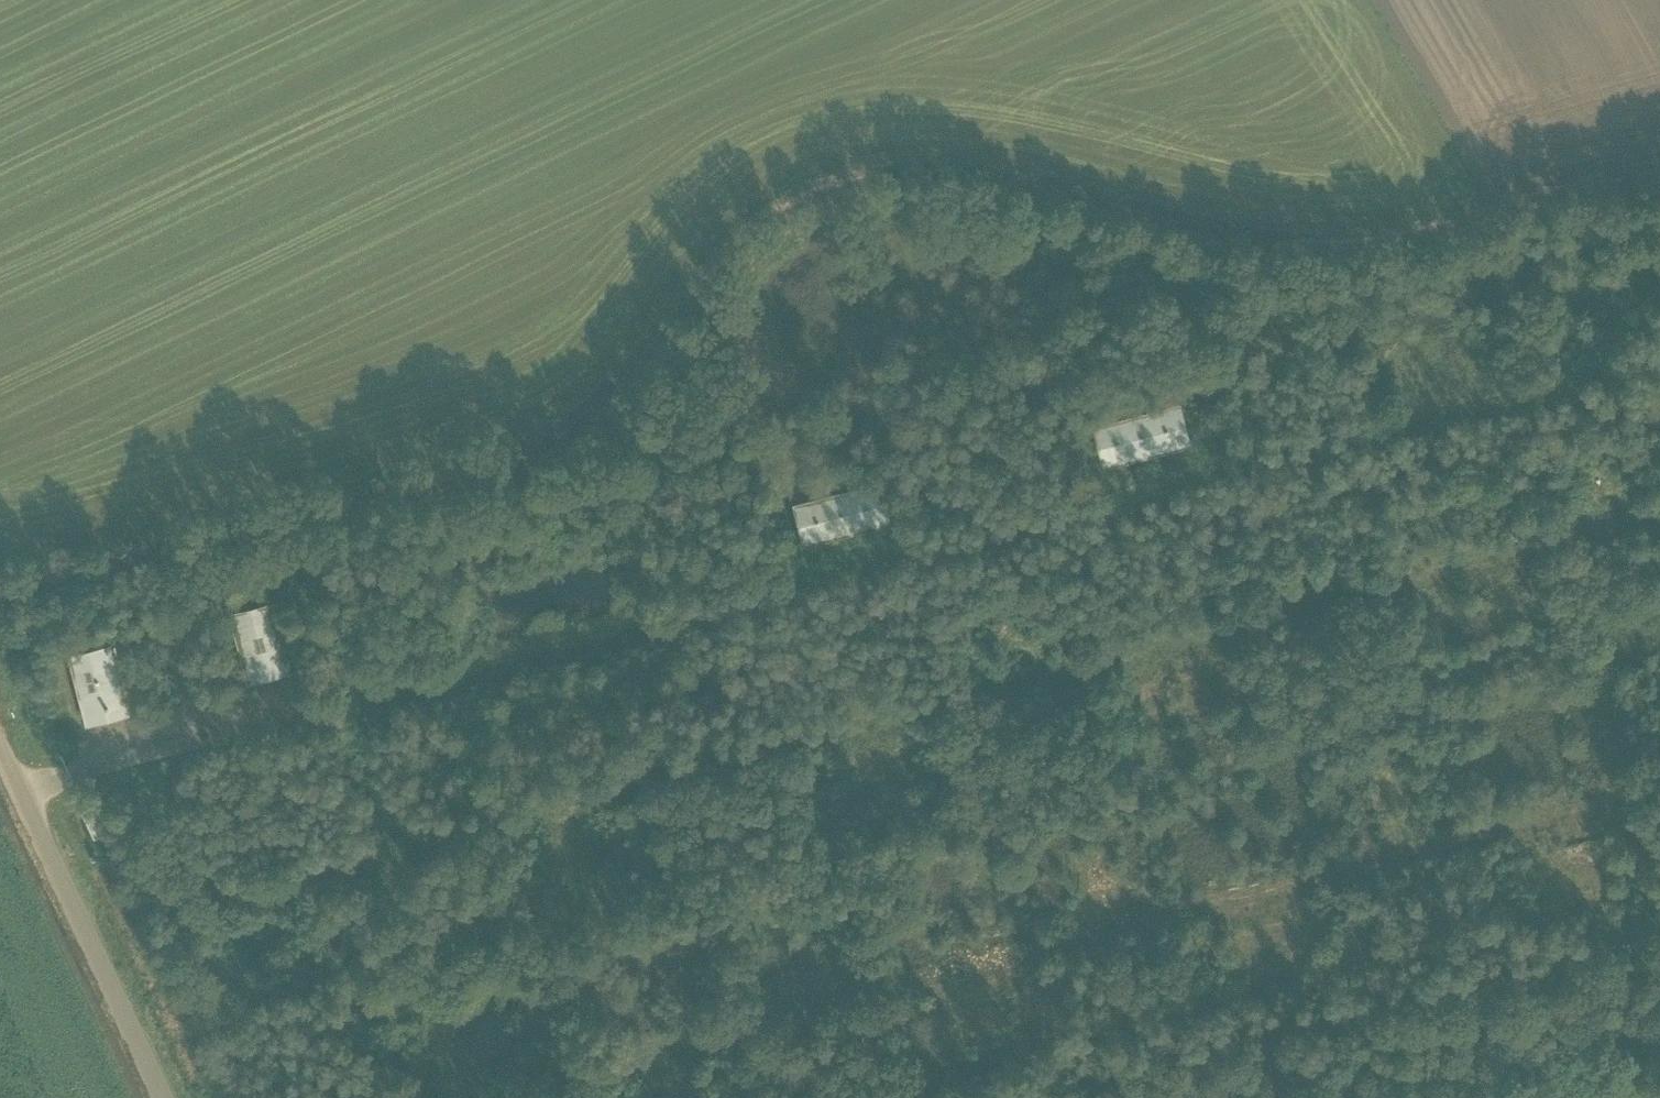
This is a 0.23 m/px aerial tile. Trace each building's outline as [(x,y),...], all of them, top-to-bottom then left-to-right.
[(1093,426),(1099,447),(1104,468),(1191,446),(1180,403),(1093,426)] [(794,504),(799,525),(804,546),(891,524),(880,482),(794,504)] [(230,614),(236,636),(248,683),(290,672),(272,603),(230,614)] [(87,725),(129,715),(111,645),(69,656),(87,725)] [(95,808),(86,812),(85,813),(95,835),(105,831),(95,808)]
